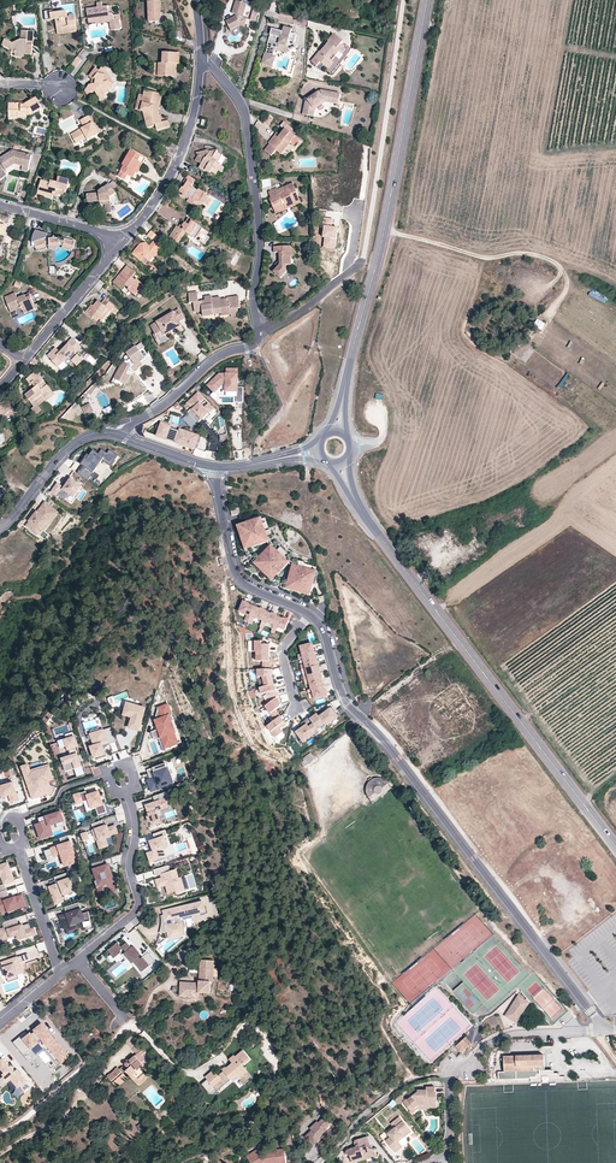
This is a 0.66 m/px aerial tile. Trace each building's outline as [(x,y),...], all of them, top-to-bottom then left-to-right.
[(161,22),(160,1),(148,2),(149,22),(161,22)] [(109,8),(108,6),(103,6),(102,2),(97,3),(97,7),(86,9),(89,21),(109,19),(110,22),(111,31),(121,29),(119,20),(114,21),(113,16),(113,15),(112,14),(109,14),(108,8),(109,8)] [(243,18),(247,5),(236,2),(232,14),(236,15),(236,17),(226,22),(230,29),(240,24),(245,25),(247,20),(243,18)] [(255,24),(259,10),(254,9),(250,22),(255,24)] [(77,32),(75,15),(69,15),(69,17),(68,17),(67,12),(58,13),(57,10),(44,11),(45,20),(51,20),(51,21),(56,20),(56,25),(62,24),(62,28),(70,27),(70,32),(70,33),(77,32)] [(57,33),(70,32),(70,27),(62,28),(62,24),(56,25),(57,33)] [(262,65),(272,67),(275,57),(273,57),(275,48),(278,49),(279,45),(286,47),(291,55),(290,58),(291,59),(290,63),(295,65),(299,50),(298,49),(299,48),(296,43),(298,36),(290,34),(291,30),(287,29),(282,31),(282,32),(272,29),(267,46),(268,46),(266,55),(265,55),(262,65)] [(33,46),(34,32),(22,31),(21,40),(13,43),(5,39),(2,45),(12,50),(15,52),(15,55),(24,55),(24,51),(32,51),(32,46),(33,46)] [(327,46),(322,52),(319,55),(318,54),(311,61),(316,65),(319,62),(327,68),(332,63),(331,61),(337,54),(335,52),(339,49),(341,46),(333,39),(326,45),(327,46)] [(178,64),(178,53),(163,53),(162,63),(159,63),(158,76),(175,77),(175,64),(178,64)] [(77,56),(71,65),(74,68),(81,60),(77,56)] [(89,77),(93,79),(94,80),(94,79),(96,80),(95,84),(92,84),(91,85),(90,84),(85,91),(87,95),(95,92),(100,100),(107,97),(106,95),(108,93),(109,88),(112,89),(113,83),(112,83),(108,73),(108,72),(107,71),(106,71),(101,68),(99,70),(95,67),(89,77)] [(144,90),(143,95),(139,111),(143,112),(147,128),(154,126),(154,124),(155,124),(157,130),(169,127),(168,120),(162,122),(160,115),(158,115),(157,110),(155,109),(159,93),(144,90)] [(330,103),(332,92),(321,90),(306,101),(303,114),(314,116),(315,111),(313,110),(326,99),(326,102),(330,103)] [(341,94),(332,92),(330,103),(339,104),(341,94)] [(163,95),(159,93),(155,109),(157,110),(158,115),(160,115),(159,110),(163,95)] [(135,109),(139,111),(143,95),(139,94),(135,109)] [(42,108),(36,97),(26,103),(8,103),(8,119),(26,119),(26,116),(29,116),(42,108)] [(315,110),(326,102),(326,99),(313,110),(315,111),(315,110)] [(83,127),(81,128),(82,131),(72,136),(76,144),(86,138),(87,140),(99,134),(89,116),(80,120),(83,127)] [(273,120),(267,117),(264,123),(269,126),(273,120)] [(279,128),(283,132),(286,129),(291,133),(292,131),(282,124),(279,128)] [(283,132),(280,135),(277,139),(274,137),(269,143),(270,144),(265,151),(271,156),(276,150),(281,154),(290,143),(296,148),(301,141),(291,133),(286,129),(283,132)] [(86,138),(76,144),(78,148),(88,142),(86,138)] [(219,164),(223,156),(217,152),(218,150),(211,151),(208,149),(206,150),(203,157),(199,155),(195,160),(201,164),(200,166),(206,170),(205,170),(210,173),(211,172),(216,175),(219,171),(221,172),(224,168),(220,165),(219,164)] [(32,155),(12,150),(0,158),(0,162),(5,170),(15,165),(23,167),(22,171),(28,172),(32,155)] [(143,164),(146,158),(131,150),(122,165),(124,166),(121,171),(118,176),(124,180),(127,175),(131,177),(134,171),(140,162),(143,164)] [(138,173),(143,164),(140,162),(134,171),(138,173)] [(201,200),(205,193),(199,190),(198,191),(192,187),(196,181),(188,176),(184,183),(186,184),(183,188),(183,187),(180,192),(183,195),(183,196),(188,199),(189,198),(192,201),(195,196),(201,200)] [(67,190),(70,180),(58,177),(57,182),(51,180),(50,182),(41,180),(37,194),(52,198),(52,195),(58,197),(58,195),(65,197),(67,190)] [(115,193),(109,184),(98,191),(99,193),(87,194),(87,203),(100,202),(100,205),(104,205),(111,204),(110,197),(115,193)] [(294,184),(282,188),(284,193),(280,195),(278,190),(278,189),(269,192),(272,199),(270,199),(273,207),(276,205),(278,210),(286,207),(285,205),(300,200),(294,184)] [(301,204),(300,200),(285,205),(286,207),(278,210),(276,205),(273,207),(275,214),(301,204)] [(205,245),(210,238),(201,231),(203,229),(189,219),(185,223),(181,229),(179,227),(178,227),(177,226),(169,237),(179,244),(186,233),(196,239),(197,237),(201,239),(199,241),(205,245)] [(210,238),(212,235),(203,229),(201,231),(210,238)] [(155,241),(158,237),(151,231),(147,236),(152,241),(153,239),(155,241)] [(53,236),(36,232),(35,233),(33,236),(33,239),(32,241),(32,244),(35,243),(38,252),(47,249),(50,249),(50,250),(60,250),(60,249),(63,249),(63,250),(73,252),(76,242),(66,239),(65,243),(57,240),(57,238),(55,237),(53,238),(53,236)] [(158,253),(161,248),(153,242),(149,245),(146,243),(140,244),(131,254),(141,262),(142,261),(144,258),(149,262),(154,257),(155,257),(158,253)] [(292,256),(292,246),(275,246),(275,252),(281,252),(281,258),(281,264),(279,267),(275,272),(282,278),(289,271),(288,270),(285,268),(288,265),(293,264),(292,256)] [(113,283),(114,284),(124,272),(127,275),(132,270),(127,266),(113,283)] [(134,295),(142,284),(137,279),(135,280),(132,277),(136,273),(132,270),(127,275),(124,272),(114,284),(121,290),(125,285),(129,288),(127,289),(134,295)] [(144,286),(142,284),(134,295),(135,296),(144,286)] [(34,306),(29,293),(17,298),(15,293),(4,297),(11,312),(21,308),(22,312),(28,310),(28,308),(34,306)] [(199,302),(198,293),(188,294),(190,304),(194,303),(199,302)] [(222,316),(232,314),(231,310),(238,309),(241,308),(239,297),(227,298),(227,300),(221,300),(221,298),(212,299),(212,297),(205,298),(205,302),(199,302),(194,303),(195,312),(203,311),(204,317),(215,315),(214,314),(222,313),(222,316)] [(94,306),(90,310),(88,308),(85,312),(97,322),(100,319),(102,321),(110,311),(115,315),(118,311),(114,307),(105,299),(101,303),(98,301),(94,306)] [(239,316),(238,309),(231,310),(232,314),(232,317),(239,316)] [(184,319),(179,310),(156,322),(160,328),(153,332),(154,334),(157,339),(170,332),(169,330),(174,327),(175,329),(181,326),(179,322),(184,319)] [(160,328),(156,322),(150,326),(153,332),(160,328)] [(181,326),(175,329),(174,327),(169,330),(170,332),(157,339),(154,334),(152,335),(158,345),(184,331),(181,326)] [(85,351),(72,338),(68,342),(70,344),(61,353),(55,348),(48,355),(53,360),(52,362),(62,372),(69,366),(72,369),(75,366),(77,368),(84,361),(81,358),(83,356),(81,354),(85,351)] [(123,361),(114,378),(122,382),(127,373),(127,374),(128,374),(129,374),(131,374),(132,374),(133,373),(134,372),(132,370),(137,367),(138,369),(143,365),(141,362),(145,359),(136,346),(126,353),(132,361),(127,364),(123,361)] [(535,351),(530,346),(520,358),(526,363),(535,351)] [(201,361),(206,358),(202,353),(197,356),(201,361)] [(90,355),(86,359),(93,366),(96,362),(90,355)] [(41,377),(36,371),(35,372),(33,369),(29,372),(31,375),(26,379),(30,384),(31,383),(35,388),(25,396),(35,408),(45,400),(46,401),(54,394),(47,385),(46,386),(43,381),(44,381),(41,377)] [(218,375),(207,386),(214,393),(221,385),(226,386),(226,391),(237,392),(237,403),(243,403),(243,387),(237,387),(237,370),(227,370),(226,376),(218,375)] [(122,382),(114,378),(112,382),(124,388),(131,374),(129,374),(128,374),(127,374),(127,373),(122,382)] [(212,409),(198,394),(186,403),(192,410),(189,414),(197,423),(212,409)] [(0,407),(0,421),(9,414),(10,416),(13,419),(18,415),(7,401),(3,404),(0,407)] [(90,404),(86,407),(90,415),(95,412),(90,404)] [(103,410),(106,416),(113,413),(111,407),(103,410)] [(10,416),(9,414),(0,421),(0,424),(10,416)] [(157,436),(181,444),(195,449),(199,438),(161,425),(157,436)] [(86,459),(82,465),(94,474),(95,472),(103,461),(111,466),(115,461),(118,457),(110,450),(107,454),(102,450),(99,454),(93,451),(87,460),(86,459)] [(100,476),(95,472),(94,474),(92,477),(97,481),(100,476)] [(58,484),(51,492),(58,497),(59,496),(65,500),(70,494),(74,498),(82,487),(71,479),(67,485),(65,483),(62,487),(58,484)] [(30,522),(27,527),(36,534),(41,528),(42,529),(48,522),(47,521),(55,511),(46,504),(38,513),(37,513),(30,522)] [(58,514),(55,511),(47,521),(48,522),(42,529),(45,531),(58,514)] [(262,518),(237,526),(240,532),(243,531),(244,535),(241,536),(248,558),(251,555),(250,551),(249,549),(253,547),(270,542),(265,530),(269,528),(265,518),(262,520),(262,518)] [(254,558),(251,561),(259,568),(261,566),(263,567),(260,570),(266,575),(269,573),(270,574),(267,576),(275,584),(278,581),(277,580),(275,578),(278,575),(290,563),(286,559),(276,549),(272,545),(257,561),(254,558)] [(279,545),(276,549),(286,559),(289,555),(279,545)] [(295,565),(316,571),(317,568),(305,564),(305,563),(296,560),(295,565)] [(295,565),(293,565),(287,586),(284,584),(283,588),(293,591),(294,588),(305,591),(304,594),(311,596),(317,572),(316,571),(295,565)] [(250,604),(243,601),(240,611),(245,613),(245,614),(247,615),(245,621),(249,622),(256,608),(249,605),(250,604)] [(260,609),(256,608),(249,622),(252,624),(254,618),(256,619),(257,618),(262,620),(266,612),(266,611),(260,609)] [(271,614),(266,612),(262,620),(260,627),(263,628),(265,623),(268,624),(268,623),(274,625),(277,617),(278,616),(272,613),(271,614)] [(283,619),(277,617),(274,625),(271,632),(275,633),(277,628),(279,628),(285,630),(289,621),(283,618),(283,619)] [(262,641),(253,641),(253,652),(257,652),(269,652),(269,644),(262,641)] [(312,644),(300,647),(302,655),(297,656),(298,660),(303,659),(315,656),(314,653),(315,653),(312,644)] [(269,652),(257,652),(257,661),(263,661),(263,669),(269,669),(269,652)] [(315,656),(303,659),(304,665),(300,666),(301,670),(306,669),(317,666),(316,663),(317,663),(315,656)] [(317,666),(306,669),(307,675),(303,676),(304,680),(320,676),(319,673),(320,673),(318,666),(317,666)] [(263,669),(258,669),(258,677),(263,677),(265,686),(273,684),(272,677),(272,669),(269,669),(263,669)] [(321,679),(320,676),(304,680),(305,685),(310,684),(311,689),(323,686),(321,679)] [(265,686),(260,688),(262,694),(266,693),(272,701),(279,696),(275,690),(273,684),(265,686)] [(311,689),(307,690),(308,692),(312,691),(314,699),(325,696),(325,693),(326,693),(324,686),(323,686),(311,689)] [(277,698),(265,706),(275,720),(280,717),(275,710),(279,707),(281,704),(277,698)] [(145,709),(127,703),(124,715),(129,717),(132,718),(131,721),(129,728),(139,731),(145,709)] [(156,721),(157,724),(159,730),(166,751),(180,747),(176,737),(177,736),(171,718),(173,717),(169,706),(158,710),(159,711),(157,717),(158,720),(156,721)] [(277,711),(282,715),(286,709),(282,706),(277,711)] [(323,711),(318,714),(325,724),(326,726),(337,718),(337,717),(338,716),(332,707),(328,710),(325,713),(324,712),(323,711)] [(42,720),(48,726),(58,714),(52,709),(42,720)] [(318,714),(317,714),(316,715),(310,719),(309,718),(305,721),(314,734),(315,736),(320,733),(318,730),(325,724),(318,714)] [(275,720),(267,726),(275,737),(282,732),(279,728),(285,724),(280,717),(275,720)] [(303,742),(314,734),(305,721),(301,723),(303,727),(296,732),(303,742)] [(73,732),(70,723),(52,729),(62,758),(61,758),(66,772),(76,769),(81,767),(82,767),(80,761),(82,760),(78,747),(79,747),(75,736),(74,736),(67,739),(65,735),(72,732),(73,732)] [(112,729),(91,736),(95,746),(89,748),(94,763),(108,758),(104,746),(116,742),(112,729)] [(127,750),(119,752),(122,759),(129,757),(127,750)] [(310,753),(300,761),(303,766),(314,758),(310,753)] [(53,780),(46,759),(22,767),(28,786),(32,799),(47,794),(51,797),(56,788),(49,784),(48,781),(53,780)] [(153,794),(174,786),(167,767),(148,773),(152,783),(153,786),(151,787),(153,794)] [(369,797),(375,793),(374,791),(374,789),(374,788),(376,786),(378,785),(379,785),(381,786),(382,786),(383,787),(389,783),(388,781),(386,780),(384,778),(381,777),(379,777),(376,778),(373,778),(371,780),(369,782),(368,784),(367,786),(366,790),(367,793),(368,796),(369,797)] [(8,785),(7,782),(0,784),(0,790),(2,796),(3,798),(9,796),(11,802),(19,800),(14,783),(8,785)] [(374,791),(375,793),(376,794),(377,794),(379,794),(381,794),(382,793),(383,791),(383,789),(383,787),(382,786),(381,786),(379,785),(378,785),(376,786),(374,788),(374,789),(374,791)] [(97,816),(106,813),(103,805),(102,805),(98,792),(86,796),(85,793),(80,795),(79,794),(73,796),(76,806),(83,803),(87,801),(90,810),(95,808),(97,816)] [(147,818),(151,830),(156,829),(155,826),(161,824),(159,819),(157,813),(160,812),(171,808),(166,794),(153,798),(155,804),(146,807),(148,813),(149,818),(147,818)] [(57,828),(64,825),(60,812),(51,815),(52,817),(48,818),(47,816),(46,817),(46,816),(42,817),(43,821),(39,823),(35,824),(40,838),(52,834),(49,825),(55,823),(57,828)] [(105,829),(102,820),(92,824),(94,830),(92,830),(95,837),(98,836),(99,841),(97,841),(100,849),(108,846),(106,839),(111,837),(111,836),(118,833),(115,825),(105,829)] [(165,839),(168,837),(166,831),(154,836),(156,841),(149,844),(151,848),(152,848),(154,853),(153,853),(148,855),(151,863),(166,858),(163,850),(168,848),(165,839)] [(68,867),(81,863),(75,843),(47,851),(49,860),(64,855),(68,867)] [(103,860),(91,864),(93,869),(92,869),(96,881),(95,881),(97,887),(96,887),(99,896),(106,893),(105,890),(109,889),(110,892),(117,890),(115,882),(114,882),(112,879),(114,878),(109,863),(104,865),(103,860)] [(7,890),(5,884),(15,881),(8,863),(0,866),(0,875),(1,875),(5,885),(0,886),(0,892),(7,890)] [(156,876),(161,874),(163,874),(164,878),(167,885),(170,894),(177,891),(178,894),(186,892),(181,878),(179,878),(176,869),(170,871),(169,866),(154,870),(156,876)] [(70,878),(68,872),(54,877),(56,883),(51,885),(53,890),(51,890),(54,899),(61,896),(58,889),(61,888),(63,894),(77,889),(73,877),(70,878)] [(159,887),(167,885),(164,878),(162,878),(157,880),(159,887)] [(27,906),(23,895),(14,898),(13,895),(10,897),(7,890),(0,892),(0,900),(0,913),(8,910),(9,912),(27,906)] [(78,903),(64,907),(66,913),(59,916),(61,922),(68,920),(70,927),(71,927),(65,929),(68,935),(79,931),(77,925),(76,925),(84,922),(85,921),(83,914),(81,908),(80,909),(78,903)] [(204,903),(163,912),(164,917),(162,918),(163,923),(162,927),(161,932),(160,935),(168,934),(169,941),(186,937),(184,929),(195,927),(193,917),(207,915),(204,903)] [(89,912),(83,914),(85,921),(84,922),(85,927),(91,926),(89,912)] [(16,918),(2,923),(4,928),(0,929),(0,935),(2,940),(17,935),(19,940),(35,934),(33,928),(31,929),(29,929),(27,924),(23,925),(19,926),(16,918)] [(115,960),(123,954),(132,966),(134,964),(142,974),(156,963),(149,954),(143,958),(134,947),(132,949),(128,944),(122,948),(118,944),(108,953),(115,960)] [(180,962),(187,959),(183,951),(176,954),(180,962)] [(1,962),(7,978),(17,974),(16,973),(21,971),(19,963),(29,959),(27,954),(1,962)] [(215,963),(201,962),(200,985),(200,988),(194,988),(194,985),(181,984),(181,990),(183,990),(183,997),(199,997),(200,995),(210,996),(211,985),(213,985),(215,963)] [(199,1000),(199,997),(183,997),(183,990),(181,990),(180,999),(199,1000)] [(529,1003),(518,996),(514,1003),(515,1004),(508,1015),(513,1018),(511,1020),(516,1023),(529,1003)] [(515,1004),(514,1003),(505,1017),(511,1020),(513,1018),(508,1015),(515,1004)] [(41,1039),(46,1045),(48,1043),(63,1061),(69,1056),(42,1024),(34,1030),(35,1031),(41,1039)] [(41,1039),(35,1031),(31,1034),(37,1042),(41,1039)] [(13,1042),(23,1055),(38,1043),(37,1042),(31,1034),(31,1033),(28,1036),(25,1032),(13,1042)] [(125,1041),(132,1049),(139,1042),(133,1034),(125,1041)] [(466,1038),(463,1040),(469,1047),(472,1044),(466,1038)] [(463,1040),(459,1044),(462,1048),(459,1050),(462,1053),(469,1047),(463,1040)] [(142,1055),(147,1051),(139,1042),(132,1049),(137,1055),(130,1061),(131,1063),(129,1064),(128,1063),(126,1063),(125,1064),(126,1066),(127,1066),(127,1067),(126,1068),(124,1068),(123,1067),(120,1070),(118,1068),(115,1070),(115,1071),(111,1074),(110,1074),(107,1077),(118,1088),(121,1086),(120,1085),(125,1081),(126,1082),(128,1079),(127,1078),(130,1076),(131,1077),(134,1074),(140,1082),(148,1076),(142,1069),(144,1066),(142,1064),(146,1060),(142,1055)] [(61,1063),(63,1061),(48,1043),(46,1045),(61,1063)] [(243,1087),(252,1079),(243,1068),(250,1062),(249,1060),(243,1053),(238,1057),(235,1059),(234,1057),(229,1061),(232,1065),(227,1069),(224,1070),(222,1071),(223,1073),(218,1077),(213,1072),(205,1078),(216,1093),(235,1077),(243,1087)] [(545,1056),(504,1058),(504,1074),(545,1072),(545,1056)] [(5,1083),(6,1084),(10,1080),(17,1088),(19,1087),(24,1092),(30,1087),(15,1071),(14,1072),(9,1067),(3,1060),(2,1060),(0,1058),(0,1077),(5,1083)] [(554,1072),(545,1072),(504,1074),(499,1074),(499,1080),(530,1079),(530,1084),(565,1082),(566,1078),(560,1077),(559,1074),(554,1074),(554,1072)] [(141,1083),(140,1082),(134,1074),(131,1077),(139,1085),(141,1083)] [(409,1102),(408,1100),(407,1098),(403,1102),(410,1111),(418,1105),(426,1104),(427,1106),(431,1105),(431,1108),(437,1107),(436,1093),(435,1093),(435,1087),(426,1088),(426,1090),(426,1092),(417,1093),(412,1097),(413,1099),(409,1102)] [(326,1092),(319,1094),(322,1105),(329,1104),(326,1092)] [(392,1109),(397,1104),(393,1100),(389,1105),(392,1109)] [(418,1105),(410,1111),(412,1113),(418,1108),(431,1108),(431,1105),(427,1106),(426,1104),(418,1105)] [(314,1127),(310,1130),(311,1131),(305,1136),(313,1146),(320,1140),(318,1138),(325,1131),(324,1129),(329,1124),(324,1118),(318,1123),(317,1121),(313,1125),(314,1127)] [(392,1125),(394,1128),(403,1121),(401,1119),(392,1125)] [(403,1121),(394,1128),(387,1134),(390,1137),(386,1141),(395,1152),(403,1147),(399,1141),(397,1140),(401,1136),(403,1138),(411,1131),(403,1121)] [(318,1138),(320,1140),(334,1127),(330,1122),(329,1124),(324,1129),(325,1131),(318,1138)] [(140,1134),(145,1131),(141,1124),(136,1127),(140,1134)] [(369,1145),(366,1137),(354,1140),(354,1142),(354,1148),(349,1150),(346,1152),(349,1156),(352,1162),(356,1161),(358,1159),(367,1156),(370,1158),(377,1156),(375,1150),(371,1148),(368,1149),(366,1146),(369,1145)] [(285,1149),(260,1152),(258,1149),(252,1153),(254,1156),(249,1159),(251,1162),(263,1162),(266,1162),(267,1162),(287,1162),(285,1149)]
